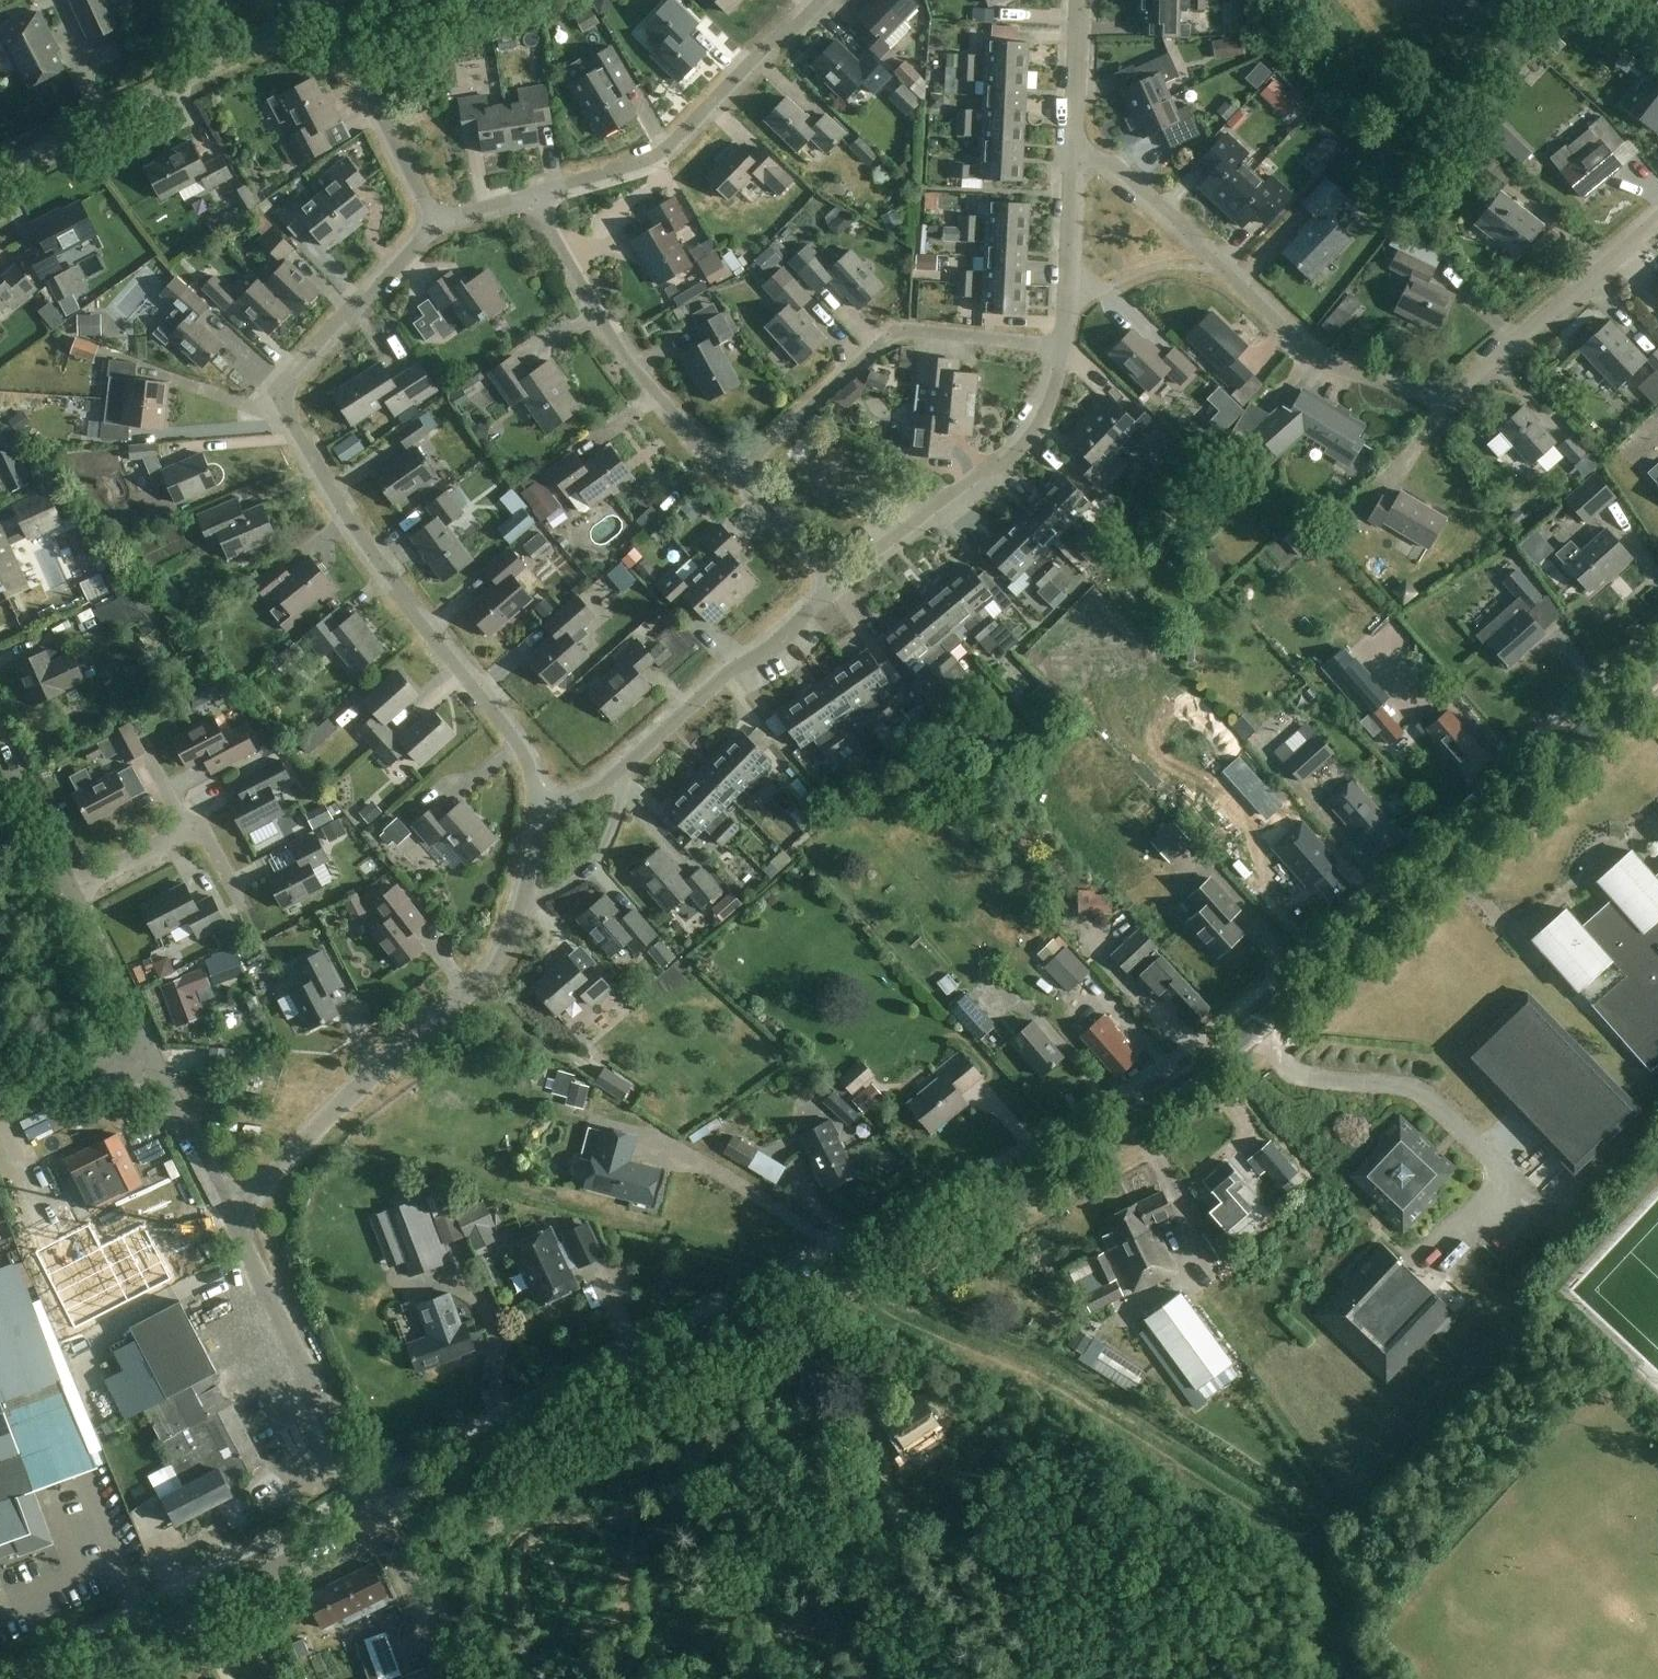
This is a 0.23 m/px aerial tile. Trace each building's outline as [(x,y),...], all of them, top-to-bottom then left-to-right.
[(89,41),(119,27),(107,0),(77,0),(81,10),(76,13),(89,41)] [(726,13),(740,0),(713,0),(726,13)] [(889,50),(907,31),(899,23),(914,8),(907,0),(876,0),(857,20),(867,30),(858,39),(879,60),(889,50)] [(1137,22),(1155,22),(1155,35),(1189,35),(1190,24),(1179,24),(1180,9),(1205,9),(1205,0),(1138,0),(1137,22)] [(1247,10),(1247,0),(1231,0),(1231,9),(1247,10)] [(670,1),(643,28),(662,46),(651,57),(678,83),(704,55),(684,35),(695,24),(670,1)] [(574,15),(579,25),(595,17),(590,7),(574,15)] [(994,8),(973,7),(972,21),(994,22),(994,8)] [(0,31),(0,41),(17,73),(21,71),(30,87),(65,68),(57,51),(60,49),(40,11),(0,31)] [(1230,32),(1246,32),(1247,21),(1230,20),(1230,32)] [(1623,105),(1655,130),(1657,126),(1657,39),(1651,34),(1639,49),(1656,63),(1623,105)] [(499,49),(518,46),(515,35),(497,38),(499,49)] [(960,66),(1027,69),(1028,41),(986,39),(985,54),(960,53),(960,66)] [(835,41),(809,68),(823,82),(822,83),(844,103),(863,84),(874,94),(891,76),(867,54),(856,65),(848,57),(850,55),(835,41)] [(610,47),(586,62),(593,74),(572,86),(600,136),(633,117),(612,79),(624,72),(610,47)] [(1132,115),(1170,98),(1164,83),(1180,76),(1169,51),(1133,67),(1139,81),(1121,89),(1132,115)] [(946,65),(960,66),(960,53),(947,53),(946,65)] [(894,71),(909,87),(920,77),(922,75),(906,60),(894,71)] [(945,78),(959,79),(960,66),(946,65),(945,78)] [(983,94),(1025,96),(1027,69),(960,66),(959,79),(984,80),(983,94)] [(408,75),(393,81),(397,92),(412,86),(408,75)] [(293,114),(301,128),(284,138),(297,163),(330,146),(321,129),(339,119),(329,101),(327,103),(313,76),(287,90),(286,89),(264,101),(265,103),(270,101),(281,121),(293,114)] [(1267,87),(1289,108),(1297,101),(1274,79),(1267,87)] [(907,116),(922,101),(903,83),(888,98),(907,116)] [(503,107),(510,146),(536,142),(533,125),(550,122),(544,86),(516,90),(518,104),(503,107)] [(957,121),(1024,124),(1025,96),(983,94),(982,110),(957,109),(957,121)] [(510,146),(503,107),(490,109),(488,95),(460,100),(466,136),(482,133),(485,151),(510,146)] [(1216,111),(1226,120),(1239,107),(1229,97),(1216,111)] [(1170,98),(1132,115),(1142,137),(1162,129),(1167,142),(1170,147),(1200,134),(1188,105),(1176,110),(1170,98)] [(777,133),(797,153),(809,140),(811,138),(826,153),(846,132),(827,114),(812,129),(783,101),(764,121),(777,133)] [(1238,129),(1254,117),(1247,107),(1231,120),(1238,129)] [(1550,158),(1583,197),(1622,165),(1611,152),(1624,142),(1603,116),(1589,127),(1590,129),(1568,148),(1566,145),(1550,158)] [(981,149),(1023,151),(1024,124),(957,121),(956,134),(981,135),(981,149)] [(1220,206),(1251,173),(1240,162),(1247,154),(1227,135),(1199,163),(1210,173),(1198,185),(1220,206)] [(1342,148),(1329,135),(1312,152),(1326,165),(1342,148)] [(878,154),(860,136),(850,145),(868,164),(878,154)] [(191,138),(168,150),(170,153),(145,167),(161,197),(201,176),(207,188),(231,176),(220,155),(204,164),(191,138)] [(726,201),(751,175),(754,171),(780,196),(794,181),(760,147),(749,158),(735,145),(721,159),(723,160),(704,180),(726,201)] [(1023,151),(981,149),(980,164),(955,163),(955,177),(962,177),(982,178),(1021,180),(1023,151)] [(320,196),(350,234),(361,226),(358,222),(368,214),(352,192),(364,183),(346,159),(326,174),(334,185),(320,196)] [(220,224),(246,211),(262,202),(252,184),(255,183),(254,182),(259,179),(250,161),(240,166),(250,185),(247,186),(246,184),(231,193),(238,206),(217,218),(220,224)] [(1251,173),(1220,206),(1240,226),(1252,213),(1264,225),(1291,196),(1271,177),(1263,185),(1251,173)] [(982,188),(982,178),(962,177),(961,187),(982,188)] [(1324,178),(1301,204),(1314,216),(1305,226),(1307,228),(1283,254),(1311,280),(1349,239),(1327,218),(1346,198),(1324,178)] [(1502,190),(1476,223),(1519,257),(1545,223),(1502,190)] [(350,234),(320,196),(304,208),(296,197),(277,212),(296,237),(309,227),(325,247),(337,238),(340,242),(350,234)] [(672,199),(647,214),(655,228),(630,244),(636,254),(638,252),(658,285),(692,264),(671,231),(686,222),(672,199)] [(960,214),(960,226),(1027,230),(1029,201),(986,200),(986,215),(960,214)] [(49,215),(31,224),(42,245),(26,254),(40,280),(60,270),(53,257),(97,235),(80,203),(51,218),(49,215)] [(254,206),(244,216),(262,235),(270,227),(272,225),(254,206)] [(888,231),(903,222),(895,208),(880,217),(888,231)] [(946,225),(957,226),(958,214),(947,214),(946,225)] [(984,255),(1026,257),(1027,230),(951,226),(950,239),(960,240),(985,241),(984,255)] [(262,235),(257,240),(278,261),(291,248),(270,227),(262,235)] [(708,255),(698,260),(710,284),(717,280),(718,283),(734,274),(724,258),(721,259),(716,250),(718,249),(712,237),(701,243),(708,255)] [(792,255),(778,238),(771,244),(785,260),(792,255)] [(832,267),(810,243),(788,263),(814,292),(827,281),(834,289),(837,286),(857,308),(881,285),(850,251),(832,267)] [(744,266),(732,249),(723,255),(735,272),(744,266)] [(1438,330),(1455,295),(1428,282),(1435,267),(1399,249),(1390,267),(1411,277),(1395,310),(1438,330)] [(915,269),(936,270),(937,255),(916,254),(915,269)] [(958,281),(1025,285),(1026,257),(984,255),(984,269),(959,268),(958,281)] [(256,279),(289,310),(294,315),(307,302),(312,298),(318,292),(287,260),(264,283),(258,277),(256,279)] [(6,305),(10,309),(33,290),(14,267),(3,277),(0,274),(0,310),(6,305)] [(809,298),(791,279),(781,269),(763,286),(784,308),(764,327),(797,363),(823,339),(797,310),(809,298)] [(450,271),(426,288),(441,308),(450,302),(467,326),(484,314),(487,319),(504,306),(494,291),(499,288),(486,270),(467,283),(463,278),(457,282),(450,271)] [(73,293),(63,273),(48,280),(58,301),(73,293)] [(215,277),(202,290),(222,309),(235,296),(215,277)] [(165,345),(170,340),(202,369),(223,345),(195,320),(207,306),(175,278),(160,294),(177,309),(154,335),(165,345)] [(289,310),(256,279),(235,301),(266,333),(289,310)] [(676,307),(708,288),(704,280),(681,293),(675,283),(665,289),(676,307)] [(1025,285),(958,281),(958,294),(982,295),(981,312),(1023,313),(1025,285)] [(919,282),(918,302),(945,304),(947,284),(919,282)] [(414,322),(420,332),(441,317),(428,299),(418,306),(425,315),(414,322)] [(718,311),(695,324),(704,342),(697,346),(680,355),(690,374),(692,373),(707,399),(737,382),(715,341),(730,333),(718,311)] [(1211,312),(1187,338),(1222,371),(1217,376),(1235,393),(1252,376),(1234,359),(1246,346),(1211,312)] [(77,314),(78,336),(102,335),(101,314),(77,314)] [(1618,388),(1648,360),(1610,319),(1580,348),(1618,388)] [(1131,330),(1109,353),(1149,392),(1167,372),(1180,385),(1195,370),(1174,349),(1165,359),(1155,349),(1153,352),(1131,330)] [(76,337),(70,353),(93,361),(99,345),(76,337)] [(927,398),(973,404),(976,374),(947,370),(949,357),(919,354),(916,383),(929,384),(927,398)] [(512,356),(488,373),(511,405),(522,397),(546,431),(576,409),(558,384),(562,381),(547,361),(526,376),(512,356)] [(122,399),(167,404),(169,382),(136,378),(138,363),(110,360),(108,376),(124,378),(122,399)] [(436,388),(419,362),(391,380),(379,362),(332,393),(352,423),(386,401),(395,415),(436,388)] [(889,376),(871,369),(866,383),(884,390),(889,376)] [(481,372),(447,392),(455,407),(469,399),(465,392),(482,382),(481,380),(485,377),(481,372)] [(1302,390),(1292,407),(1283,401),(1246,439),(1268,467),(1307,432),(1328,445),(1324,451),(1349,467),(1365,442),(1356,436),(1362,427),(1302,390)] [(1085,416),(1121,452),(1138,435),(1143,440),(1157,426),(1133,403),(1123,413),(1106,396),(1096,407),(1095,405),(1085,416)] [(915,397),(910,439),(908,454),(948,457),(951,431),(970,433),(973,404),(927,398),(915,397)] [(167,404),(122,399),(119,422),(103,420),(101,436),(128,440),(130,424),(164,428),(167,404)] [(1523,405),(1499,426),(1502,430),(1488,443),(1500,456),(1515,443),(1532,463),(1556,442),(1523,405)] [(414,406),(398,416),(402,423),(418,413),(414,406)] [(18,432),(32,421),(23,410),(8,421),(18,432)] [(461,415),(471,429),(477,425),(467,410),(461,415)] [(1121,452),(1085,416),(1077,424),(1078,425),(1067,437),(1083,453),(1074,463),(1098,486),(1110,474),(1105,469),(1121,452)] [(417,420),(395,435),(405,449),(427,433),(417,420)] [(1572,433),(1557,446),(1585,478),(1599,465),(1572,433)] [(154,444),(129,445),(130,457),(142,457),(154,485),(166,480),(176,503),(215,486),(201,453),(161,471),(153,452),(154,444)] [(1185,446),(1174,457),(1193,476),(1204,464),(1185,446)] [(572,451),(548,470),(567,495),(576,488),(589,506),(609,490),(613,495),(634,479),(610,447),(585,467),(572,451)] [(23,484),(6,449),(0,452),(0,478),(7,492),(23,484)] [(414,449),(374,477),(393,505),(434,476),(414,449)] [(1042,493),(1099,551),(1100,550),(1090,540),(1099,530),(1082,513),(1093,502),(1063,472),(1042,493)] [(1595,472),(1565,499),(1586,523),(1616,497),(1595,472)] [(535,512),(551,501),(533,476),(518,488),(535,512)] [(680,508),(692,521),(701,513),(703,515),(715,504),(701,489),(680,508)] [(8,539),(3,526),(0,527),(0,599),(27,587),(6,541),(66,514),(66,513),(57,517),(46,493),(48,492),(47,491),(13,506),(13,508),(15,507),(26,531),(8,539)] [(1108,491),(1102,498),(1109,504),(1115,498),(1108,491)] [(1381,496),(1367,519),(1379,526),(1382,522),(1427,550),(1446,518),(1400,491),(1393,503),(1381,496)] [(446,492),(427,507),(436,520),(411,538),(443,581),(471,560),(445,525),(461,513),(446,492)] [(1022,512),(1052,542),(1063,531),(1081,548),(1079,550),(1089,560),(1099,551),(1042,493),(1022,512)] [(229,503),(198,516),(210,544),(221,540),(229,558),(276,539),(262,506),(235,517),(229,503)] [(1359,515),(1347,506),(1341,515),(1353,524),(1359,515)] [(522,507),(497,528),(510,543),(535,522),(522,507)] [(1526,520),(1518,510),(1507,519),(1515,528),(1526,520)] [(1052,542),(1022,512),(1003,531),(1050,579),(1060,569),(1042,552),(1052,542)] [(618,541),(628,527),(615,518),(605,532),(618,541)] [(699,568),(732,603),(754,582),(730,557),(742,546),(721,524),(703,540),(716,553),(699,568)] [(1606,526),(1580,550),(1571,540),(1556,554),(1565,564),(1588,589),(1602,577),(1606,581),(1618,570),(1633,556),(1606,526)] [(1365,552),(1372,540),(1356,530),(1349,543),(1365,552)] [(539,531),(523,545),(535,558),(551,544),(539,531)] [(1062,591),(1050,579),(1003,531),(983,550),(1013,581),(1024,570),(1041,587),(1037,591),(1050,603),(1062,591)] [(650,577),(659,567),(636,548),(628,557),(650,577)] [(507,550),(483,571),(493,582),(490,585),(491,586),(465,609),(489,636),(531,599),(512,578),(523,568),(507,550)] [(280,603),(269,612),(285,632),(301,619),(297,614),(318,598),(321,601),(334,590),(309,559),(289,575),(279,563),(253,585),(266,600),(273,595),(280,603)] [(620,561),(608,571),(615,579),(618,577),(624,583),(633,576),(620,561)] [(983,605),(995,595),(1002,590),(994,579),(986,585),(969,564),(946,582),(997,644),(999,642),(1005,649),(1018,638),(1003,621),(999,624),(983,605)] [(732,603),(699,568),(684,583),(671,570),(655,585),(676,607),(685,599),(709,624),(732,603)] [(1504,580),(1528,607),(1541,596),(1516,568),(1504,580)] [(114,600),(147,636),(167,618),(165,614),(167,612),(137,579),(114,600)] [(925,600),(952,631),(963,622),(988,651),(997,644),(946,582),(925,600)] [(1067,596),(1062,591),(1050,603),(1055,608),(1067,596)] [(585,656),(576,645),(590,633),(584,627),(597,615),(579,594),(545,624),(554,634),(527,658),(552,686),(585,656)] [(191,617),(200,610),(190,596),(180,603),(191,617)] [(904,617),(957,680),(966,672),(949,651),(961,642),(952,631),(925,600),(904,617)] [(1521,655),(1519,653),(1544,631),(1520,605),(1509,614),(1504,610),(1477,634),(1485,643),(1488,640),(1498,652),(1495,654),(1507,667),(1521,655)] [(91,608),(77,616),(84,628),(98,620),(91,608)] [(328,616),(303,636),(321,658),(333,648),(355,675),(382,653),(362,629),(364,627),(354,615),(338,629),(328,616)] [(957,680),(904,617),(882,635),(909,667),(921,657),(947,689),(957,680)] [(639,676),(655,662),(656,660),(661,665),(673,653),(661,640),(655,645),(657,647),(648,655),(635,641),(620,656),(624,660),(588,694),(614,721),(649,687),(639,676)] [(33,705),(62,691),(87,680),(73,650),(62,655),(62,654),(58,651),(53,649),(46,649),(14,664),(33,705)] [(844,665),(882,720),(885,717),(890,724),(899,718),(880,691),(891,684),(867,649),(844,665)] [(1356,656),(1331,677),(1366,718),(1391,697),(1356,656)] [(821,681),(845,716),(859,706),(873,726),(882,720),(844,665),(821,681)] [(372,749),(389,734),(381,724),(415,693),(396,672),(361,704),(372,716),(356,731),(372,749)] [(950,717),(920,676),(907,685),(937,726),(950,717)] [(799,697),(836,751),(849,742),(835,723),(845,716),(821,681),(799,697)] [(836,751),(799,697),(776,713),(799,747),(813,737),(827,757),(836,751)] [(350,701),(337,713),(346,723),(360,711),(350,701)] [(1449,708),(1428,727),(1470,775),(1491,756),(1449,708)] [(1402,709),(1384,724),(1397,739),(1414,723),(1402,709)] [(389,734),(372,749),(389,767),(405,752),(416,764),(451,732),(432,711),(397,743),(389,734)] [(1240,728),(1251,739),(1264,726),(1253,715),(1240,728)] [(212,716),(171,738),(186,768),(224,749),(231,763),(254,751),(242,727),(222,737),(212,716)] [(320,725),(329,735),(338,728),(328,718),(320,725)] [(888,729),(882,720),(873,726),(879,735),(888,729)] [(1307,721),(1274,751),(1302,782),(1335,752),(1307,721)] [(109,733),(124,763),(144,753),(129,723),(109,733)] [(721,749),(779,808),(788,798),(778,788),(760,770),(771,759),(741,729),(721,749)] [(299,744),(309,754),(317,746),(308,736),(299,744)] [(853,751),(848,743),(838,750),(843,758),(853,751)] [(89,759),(102,752),(97,744),(84,750),(89,759)] [(779,808),(721,749),(701,769),(730,799),(741,788),(759,807),(762,804),(773,814),(779,808)] [(279,756),(255,771),(262,786),(228,803),(243,832),(281,813),(269,789),(288,779),(279,756)] [(730,799),(701,769),(681,789),(728,837),(739,826),(721,808),(730,799)] [(116,772),(73,794),(89,824),(132,801),(116,772)] [(813,818),(824,809),(798,778),(787,787),(813,818)] [(1352,779),(1327,801),(1379,859),(1404,837),(1352,779)] [(1252,797),(1270,817),(1283,805),(1265,785),(1252,797)] [(728,837),(681,789),(661,809),(690,839),(702,827),(720,845),(728,837)] [(433,806),(411,826),(428,845),(440,834),(466,863),(494,839),(462,802),(444,818),(433,806)] [(797,808),(789,815),(801,827),(808,820),(797,808)] [(1185,823),(1161,841),(1175,859),(1199,841),(1185,823)] [(314,836),(290,848),(298,862),(266,879),(282,908),(320,887),(310,868),(327,860),(314,836)] [(1322,841),(1293,866),(1309,885),(1315,880),(1330,898),(1354,878),(1322,841)] [(665,912),(675,904),(689,892),(700,905),(717,890),(699,869),(688,879),(679,868),(676,871),(656,849),(630,872),(665,912)] [(1621,1038),(1651,1071),(1657,1064),(1657,872),(1654,876),(1631,850),(1597,880),(1613,897),(1581,926),(1566,908),(1532,938),(1578,990),(1578,989),(1621,1038)] [(780,870),(772,861),(764,869),(772,877),(780,870)] [(1218,957),(1242,935),(1222,913),(1232,904),(1209,878),(1190,896),(1201,909),(1187,922),(1218,957)] [(183,883),(140,905),(156,936),(188,920),(197,937),(225,923),(210,896),(194,904),(183,883)] [(394,886),(371,904),(385,922),(372,932),(399,967),(422,949),(404,926),(418,915),(394,886)] [(1079,888),(1079,914),(1112,914),(1112,894),(1097,894),(1097,888),(1079,888)] [(732,890),(712,908),(723,920),(743,902),(732,890)] [(357,892),(343,900),(353,918),(367,911),(357,892)] [(602,897),(575,920),(607,956),(625,941),(634,952),(654,935),(633,911),(622,920),(602,897)] [(1192,1025),(1209,1009),(1154,952),(1157,949),(1139,931),(1111,958),(1129,976),(1153,1001),(1161,992),(1192,1025)] [(662,939),(649,950),(662,967),(676,956),(662,939)] [(215,984),(246,972),(235,945),(213,954),(213,956),(205,959),(215,984)] [(1091,970),(1066,945),(1044,966),(1068,991),(1091,970)] [(320,950),(294,964),(305,984),(289,992),(307,1029),(336,1014),(321,984),(334,977),(320,950)] [(166,974),(179,966),(171,953),(158,961),(166,974)] [(552,969),(532,987),(554,1013),(579,992),(589,1004),(608,988),(588,965),(581,972),(565,953),(550,966),(552,969)] [(202,970),(159,986),(175,1025),(203,1014),(193,989),(207,984),(202,970)] [(959,985),(949,972),(937,982),(947,995),(959,985)] [(997,1024),(967,991),(949,1008),(978,1040),(997,1024)] [(1574,1172),(1640,1108),(1527,992),(1489,1029),(1486,1026),(1455,1056),(1511,1113),(1514,1110),(1574,1172)] [(1098,1020),(1080,1036),(1116,1077),(1134,1061),(1129,1054),(1135,1049),(1113,1024),(1107,1030),(1098,1020)] [(1032,1022),(1010,1040),(1040,1076),(1062,1058),(1032,1022)] [(269,1035),(253,1041),(256,1050),(274,1048),(269,1035)] [(939,1078),(907,1104),(932,1133),(969,1103),(961,1094),(983,1076),(962,1050),(935,1073),(939,1078)] [(861,1059),(840,1079),(853,1093),(875,1074),(861,1059)] [(632,1084),(605,1065),(594,1081),(621,1100),(632,1084)] [(558,1069),(552,1092),(568,1097),(567,1104),(584,1108),(590,1085),(573,1081),(574,1073),(558,1069)] [(845,1102),(836,1112),(849,1124),(858,1114),(845,1102)] [(1434,1192),(1456,1168),(1399,1114),(1376,1139),(1380,1143),(1350,1175),(1388,1211),(1384,1216),(1403,1233),(1438,1196),(1434,1192)] [(830,1119),(800,1134),(819,1173),(818,1180),(824,1181),(826,1186),(832,1183),(839,1185),(840,1179),(855,1172),(836,1136),(838,1135),(830,1119)] [(649,1205),(658,1169),(628,1161),(635,1135),(603,1127),(596,1152),(593,1152),(584,1187),(649,1205)] [(68,1158),(79,1181),(89,1176),(102,1200),(118,1192),(118,1194),(141,1182),(117,1133),(94,1145),(68,1158)] [(750,1167),(760,1150),(734,1135),(723,1151),(750,1167)] [(757,1170),(786,1188),(795,1172),(766,1154),(757,1170)] [(1245,1183),(1226,1161),(1204,1181),(1221,1201),(1206,1214),(1223,1233),(1250,1209),(1235,1192),(1245,1183)] [(1176,1227),(1171,1215),(1172,1214),(1161,1192),(1136,1204),(1146,1226),(1141,1228),(1147,1240),(1159,1234),(1159,1235),(1176,1227)] [(383,1212),(399,1251),(380,1259),(390,1284),(409,1277),(449,1261),(424,1196),(383,1212)] [(456,1212),(468,1238),(496,1225),(484,1199),(456,1212)] [(1146,1226),(1136,1204),(1106,1218),(1113,1231),(1102,1236),(1109,1250),(1113,1248),(1133,1292),(1176,1271),(1171,1260),(1165,1263),(1159,1251),(1166,1248),(1159,1235),(1159,1234),(1147,1240),(1141,1228),(1146,1226)] [(23,1245),(67,1334),(165,1285),(137,1230),(86,1256),(70,1222),(23,1245)] [(579,1267),(603,1255),(590,1227),(585,1230),(582,1224),(563,1233),(566,1240),(558,1244),(550,1227),(524,1239),(528,1247),(516,1253),(540,1304),(578,1287),(568,1266),(577,1262),(579,1267)] [(1225,1251),(1210,1227),(1197,1235),(1212,1259),(1225,1251)] [(1386,1383),(1454,1311),(1382,1243),(1314,1315),(1386,1383)] [(1125,1295),(1104,1251),(1091,1258),(1097,1271),(1076,1281),(1090,1311),(1125,1295)] [(10,1263),(0,1267),(0,1555),(50,1537),(33,1491),(97,1466),(92,1453),(93,1452),(13,1261),(10,1263)] [(1188,1388),(1193,1384),(1198,1391),(1237,1360),(1183,1291),(1144,1321),(1184,1373),(1179,1376),(1188,1388)] [(475,1348),(466,1323),(462,1324),(450,1292),(418,1304),(430,1336),(408,1344),(409,1346),(410,1345),(414,1354),(412,1355),(414,1360),(415,1359),(418,1368),(417,1368),(418,1370),(454,1357),(454,1356),(475,1348)] [(131,1326),(167,1396),(179,1390),(226,1482),(264,1463),(180,1301),(131,1326)] [(179,1390),(167,1396),(144,1408),(185,1486),(163,1498),(176,1524),(233,1495),(226,1482),(179,1390)] [(907,1449),(908,1448),(914,1457),(945,1438),(939,1428),(941,1427),(924,1400),(890,1421),(907,1449)] [(372,1565),(339,1581),(348,1598),(357,1616),(358,1618),(386,1605),(383,1599),(388,1597),(372,1565)] [(339,1581),(306,1597),(322,1629),(343,1618),(346,1624),(358,1618),(357,1616),(348,1598),(339,1581)] [(369,1678),(389,1678),(402,1674),(386,1631),(356,1642),(369,1678)] [(299,1658),(309,1653),(303,1638),(293,1643),(299,1658)]
